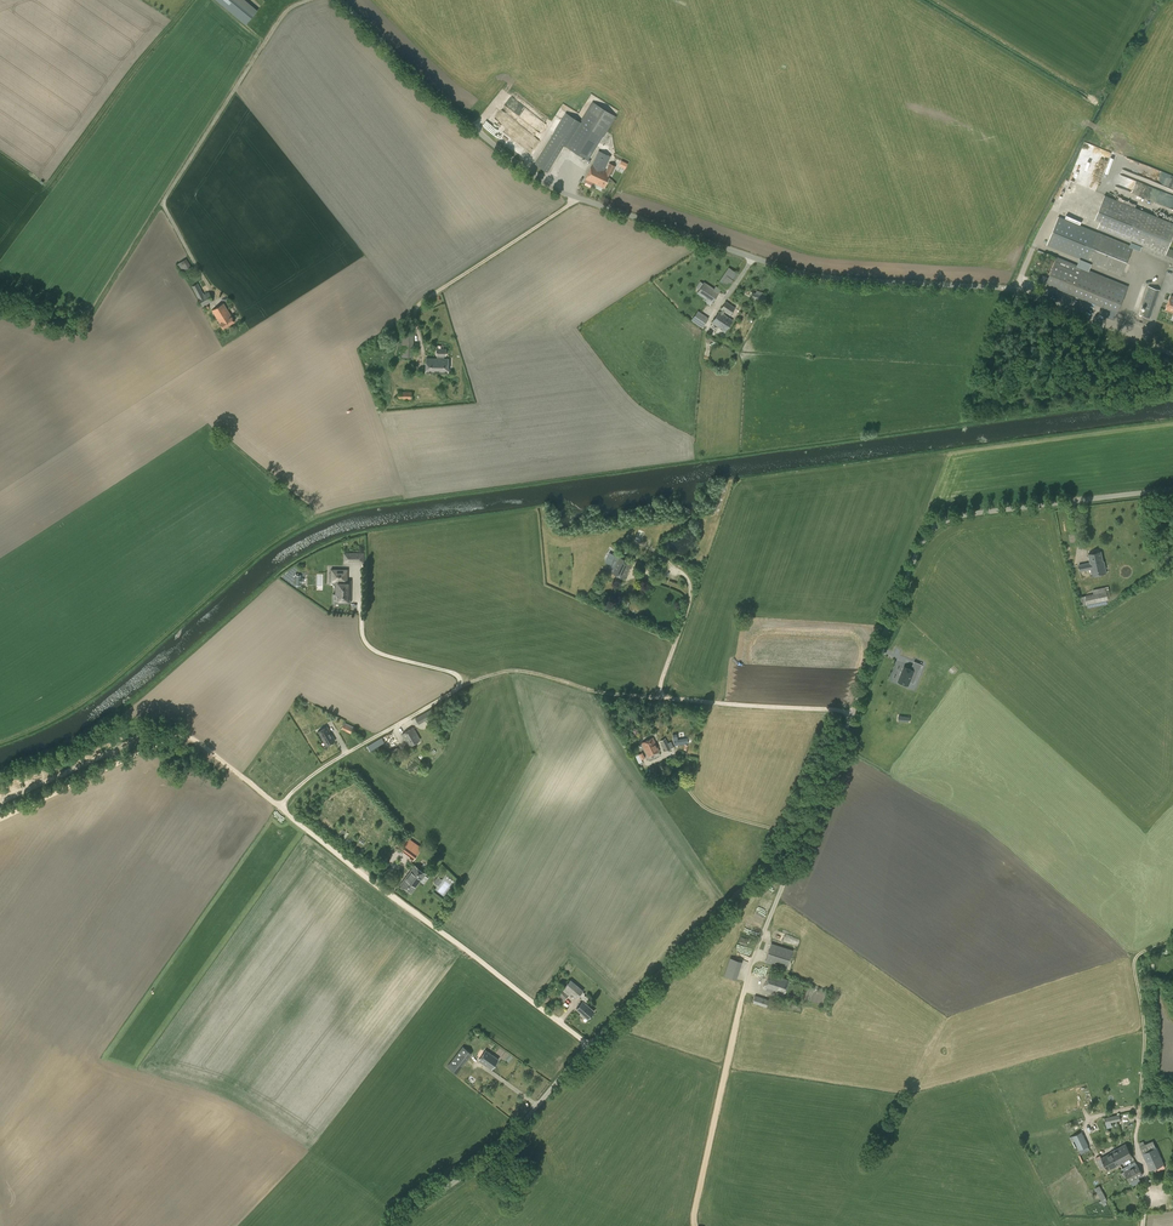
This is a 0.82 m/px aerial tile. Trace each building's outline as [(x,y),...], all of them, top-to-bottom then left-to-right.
[(245,0),(216,0),(245,25),(258,10),(245,0)] [(593,102),(581,122),(566,113),(535,163),(539,165),(547,171),(560,149),(563,151),(566,146),(588,160),(603,136),(616,116),(593,102)] [(611,156),(599,150),(592,165),(586,179),(604,187),(610,174),(612,175),(616,166),(609,163),(606,170),(605,170),(611,156)] [(620,160),(618,165),(625,168),(627,163),(620,160)] [(1164,247),(1172,225),(1172,223),(1104,195),(1094,219),(1100,221),(1097,228),(1142,246),(1140,250),(1142,251),(1171,263),(1172,264),(1172,250),(1164,247)] [(1133,247),(1097,232),(1059,216),(1046,245),(1121,276),(1133,247)] [(1057,257),(1047,283),(1117,312),(1127,286),(1122,284),(1124,280),(1079,262),(1078,266),(1057,257)] [(176,265),(181,273),(192,267),(187,258),(176,265)] [(728,267),(718,282),(727,289),(738,273),(728,267)] [(704,282),(697,292),(708,300),(706,302),(710,305),(721,289),(716,285),(714,288),(704,282)] [(209,291),(204,294),(198,283),(192,286),(202,306),(202,307),(204,310),(209,308),(207,304),(214,301),(209,291)] [(1160,290),(1148,286),(1141,306),(1145,307),(1142,316),(1150,318),(1160,290)] [(766,296),(754,292),(752,298),(764,301),(766,296)] [(726,301),(721,309),(730,315),(735,308),(726,301)] [(212,310),(223,328),(234,321),(223,303),(212,310)] [(698,310),(691,320),(695,322),(702,313),(698,310)] [(712,322),(725,331),(732,320),(719,311),(712,322)] [(414,333),(402,332),(402,357),(413,357),(414,333)] [(437,349),(437,355),(437,358),(426,358),(426,372),(448,373),(448,359),(444,358),(444,355),(446,355),(446,349),(437,349)] [(1088,554),(1090,562),(1079,565),(1080,571),(1091,569),(1092,576),(1106,573),(1104,561),(1103,561),(1101,551),(1088,554)] [(612,572),(624,578),(632,563),(619,557),(612,572)] [(338,600),(342,600),(342,602),(349,602),(350,593),(348,593),(348,588),(349,588),(349,584),(348,584),(348,583),(344,583),(344,577),(346,577),(346,572),(334,572),(334,574),(332,574),(332,579),(338,579),(338,587),(337,587),(337,594),(338,594),(338,600)] [(1082,605),(1109,600),(1108,599),(1111,598),(1108,586),(1092,590),(1093,594),(1081,596),(1082,605)] [(614,603),(619,605),(623,598),(618,595),(614,603)] [(903,683),(913,687),(918,673),(920,674),(921,670),(924,671),(926,666),(918,663),(918,664),(919,664),(917,668),(916,672),(909,669),(903,683)] [(435,715),(432,709),(416,718),(419,724),(435,715)] [(897,720),(908,722),(909,716),(898,714),(897,720)] [(353,729),(344,724),(341,729),(351,733),(353,729)] [(330,733),(326,727),(318,731),(324,741),(325,740),(327,745),(326,745),(327,746),(335,741),(332,736),(331,736),(329,733),(330,733)] [(420,739),(412,727),(402,734),(409,746),(420,739)] [(399,744),(392,732),(367,746),(370,751),(381,745),(384,750),(387,748),(388,751),(399,744)] [(672,735),(674,745),(688,742),(687,737),(678,739),(677,734),(672,735)] [(642,743),(648,756),(659,750),(652,737),(642,743)] [(666,751),(671,749),(666,738),(661,740),(666,751)] [(643,762),(642,759),(645,757),(643,752),(635,756),(639,763),(643,762)] [(398,849),(399,848),(410,856),(409,857),(413,860),(421,849),(407,837),(401,845),(397,842),(394,846),(398,849)] [(415,865),(400,884),(411,892),(425,873),(415,865)] [(438,876),(434,882),(438,885),(443,879),(438,876)] [(792,951),(771,944),(766,961),(787,968),(792,951)] [(725,975),(736,979),(742,962),(730,958),(725,975)] [(772,993),(773,990),(784,993),(789,980),(769,973),(764,987),(767,988),(766,991),(772,993)] [(584,991),(571,980),(564,987),(577,999),(584,991)] [(559,995),(565,999),(568,995),(563,990),(562,991),(559,995)] [(769,1000),(755,995),(751,994),(749,1000),(753,1001),(753,1003),(766,1007),(769,1000)] [(594,1011),(585,1003),(583,1001),(576,1009),(587,1019),(594,1011)] [(472,1053),(463,1046),(447,1067),(456,1074),(472,1053)] [(479,1060),(492,1069),(498,1059),(486,1050),(479,1060)] [(1106,1124),(1121,1121),(1120,1114),(1104,1117),(1106,1124)] [(1072,1136),(1079,1150),(1080,1149),(1089,1145),(1082,1131),(1074,1135),(1072,1136)] [(1126,1144),(1115,1150),(1120,1159),(1119,1161),(1120,1164),(1133,1157),(1126,1144)] [(1147,1144),(1143,1145),(1142,1144),(1140,1145),(1140,1147),(1150,1170),(1158,1166),(1156,1163),(1163,1160),(1157,1147),(1154,1149),(1150,1150),(1147,1144)] [(1120,1159),(1115,1150),(1101,1158),(1102,1158),(1097,1161),(1101,1168),(1105,1165),(1108,1170),(1118,1165),(1120,1164),(1119,1161),(1120,1159)] [(1130,1182),(1143,1175),(1137,1164),(1124,1171),(1130,1182)] [(1106,1198),(1103,1191),(1098,1193),(1101,1201),(1106,1198)]
